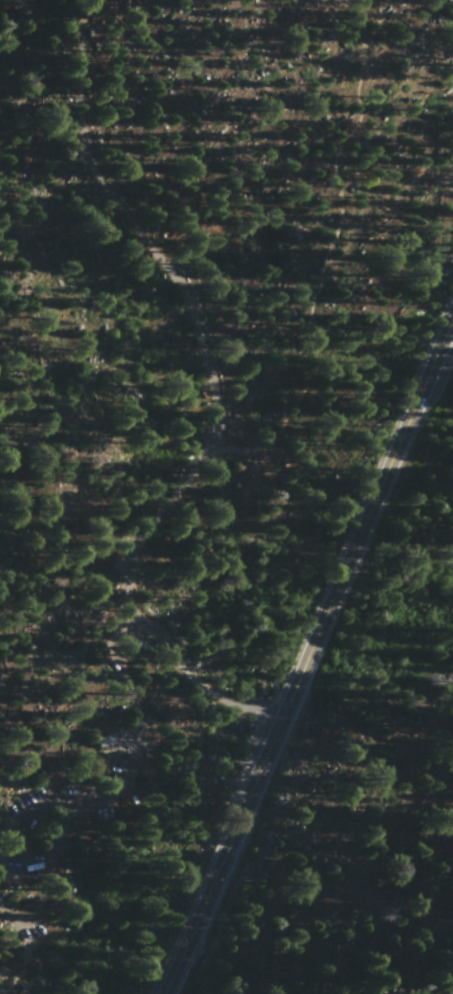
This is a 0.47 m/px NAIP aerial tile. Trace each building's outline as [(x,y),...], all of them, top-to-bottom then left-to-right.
[(96,747),(114,743),(112,733),(94,738),(96,747)]
